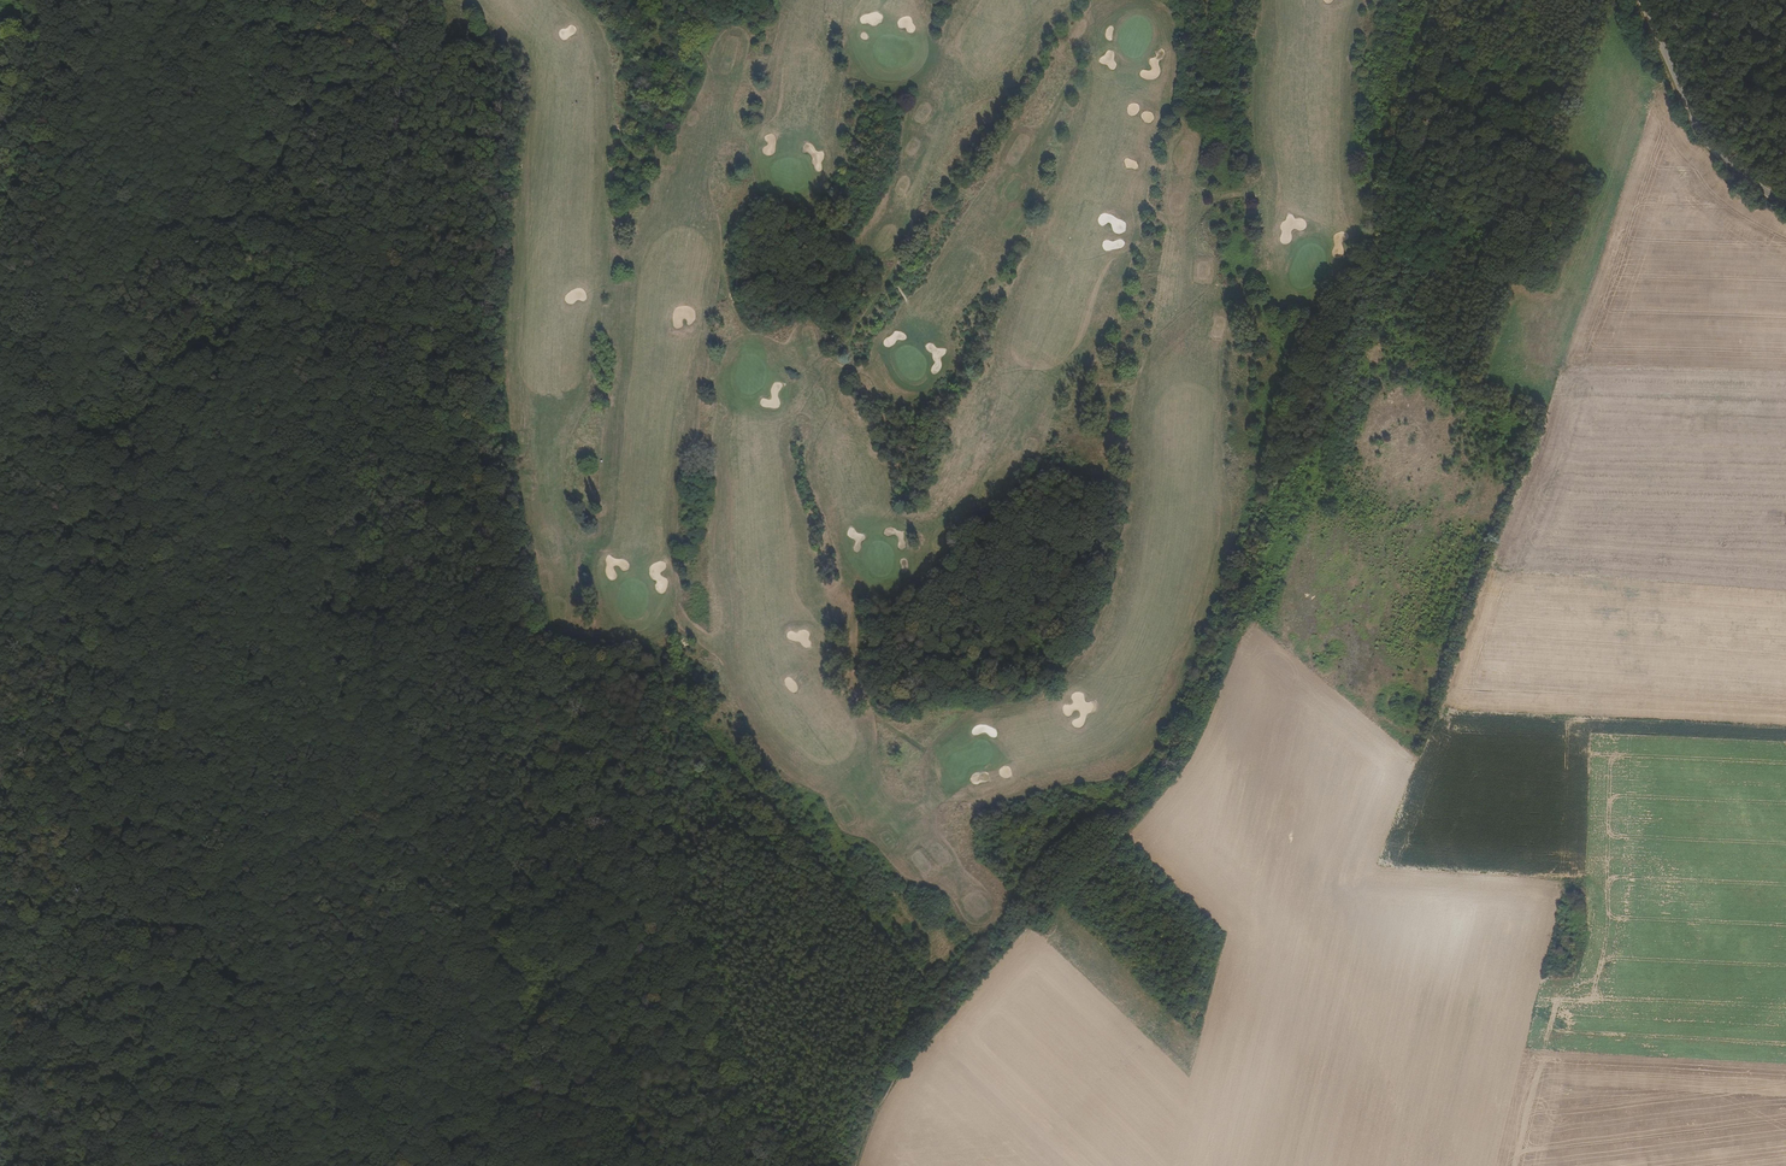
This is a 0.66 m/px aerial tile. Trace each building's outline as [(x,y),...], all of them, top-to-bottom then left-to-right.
[(859,36),(866,41),(870,36),(863,31),(859,36)] [(661,85),(668,89),(671,83),(664,79),(661,85)] [(762,146),(762,154),(776,153),(776,135),(766,135),(766,146),(762,146)] [(605,575),(612,582),(618,575),(611,569),(605,575)]
